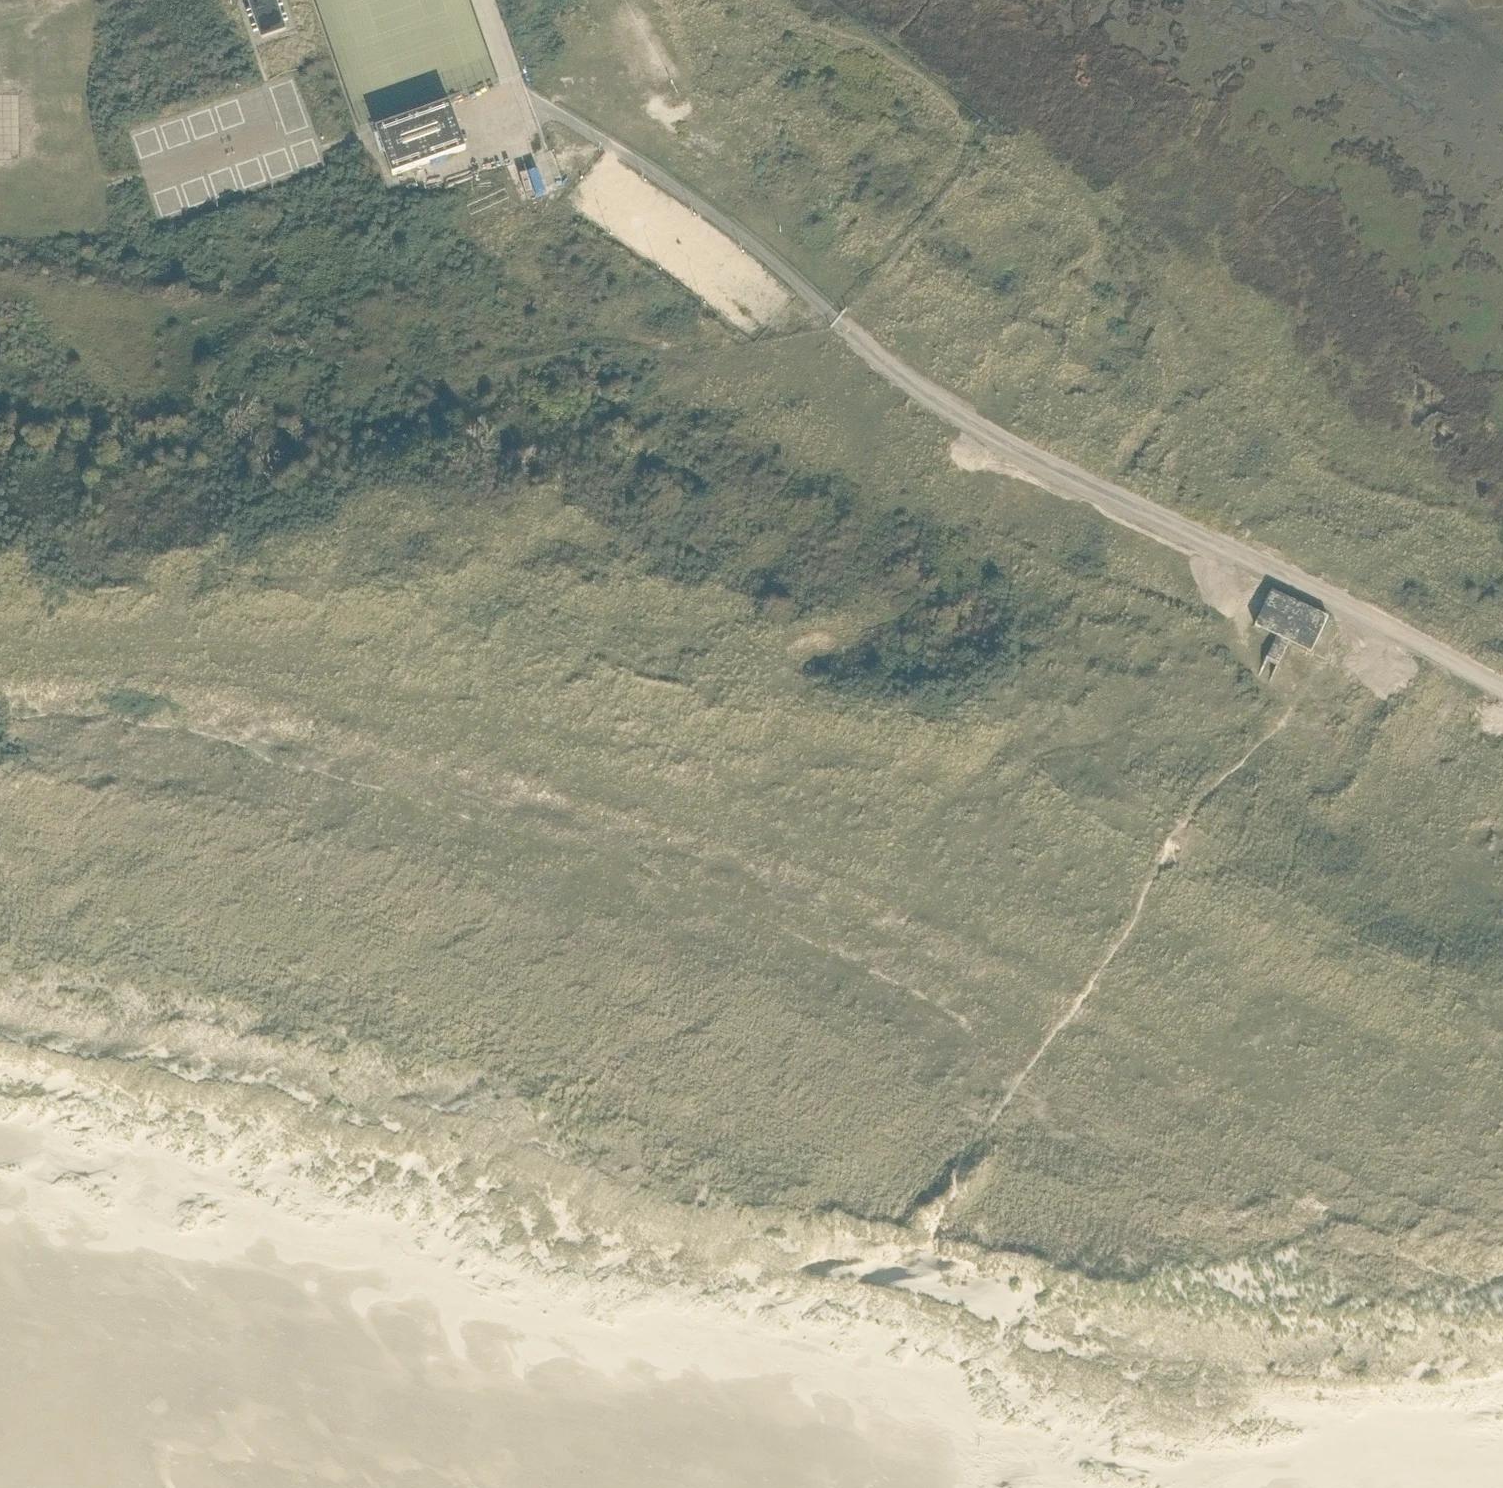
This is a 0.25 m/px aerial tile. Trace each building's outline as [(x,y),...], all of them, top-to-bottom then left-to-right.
[(249,0),(262,39),(288,31),(278,0),(250,0),(249,0)] [(451,102),(377,128),(394,176),(467,150),(451,102)] [(1272,591),(1257,626),(1278,636),(1267,661),(1279,666),(1290,642),(1312,653),(1329,617),(1272,591)]
